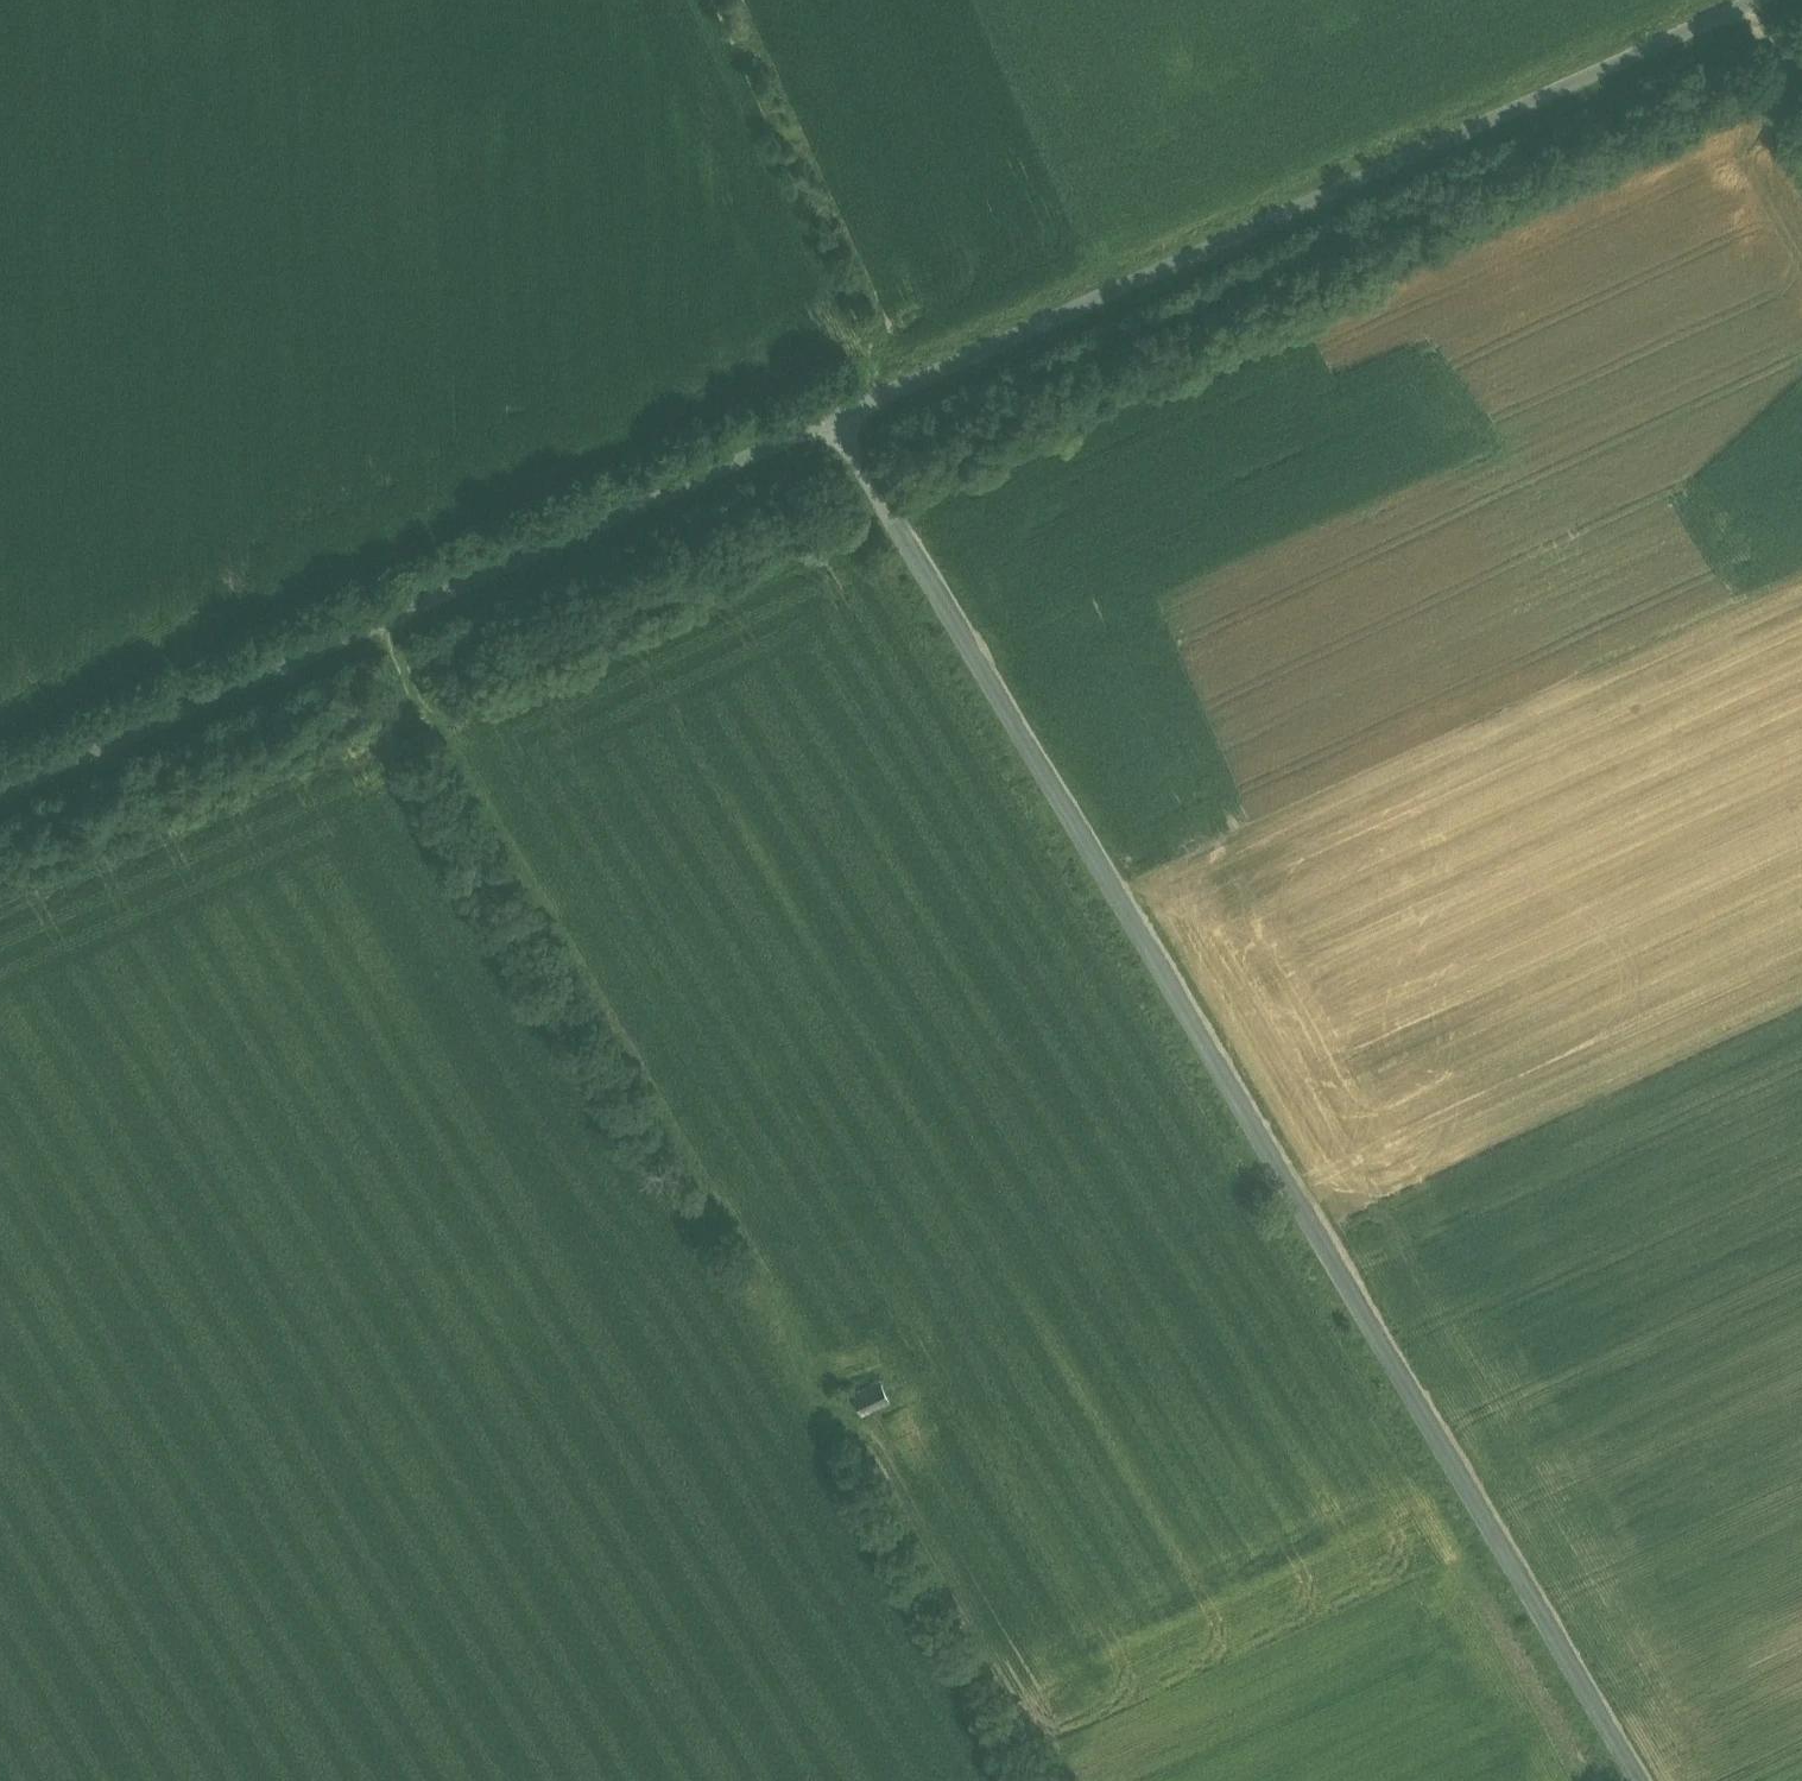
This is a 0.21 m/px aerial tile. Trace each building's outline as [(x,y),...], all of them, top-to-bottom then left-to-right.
[(883,1382),(855,1395),(863,1413),(891,1400),(883,1382)]
